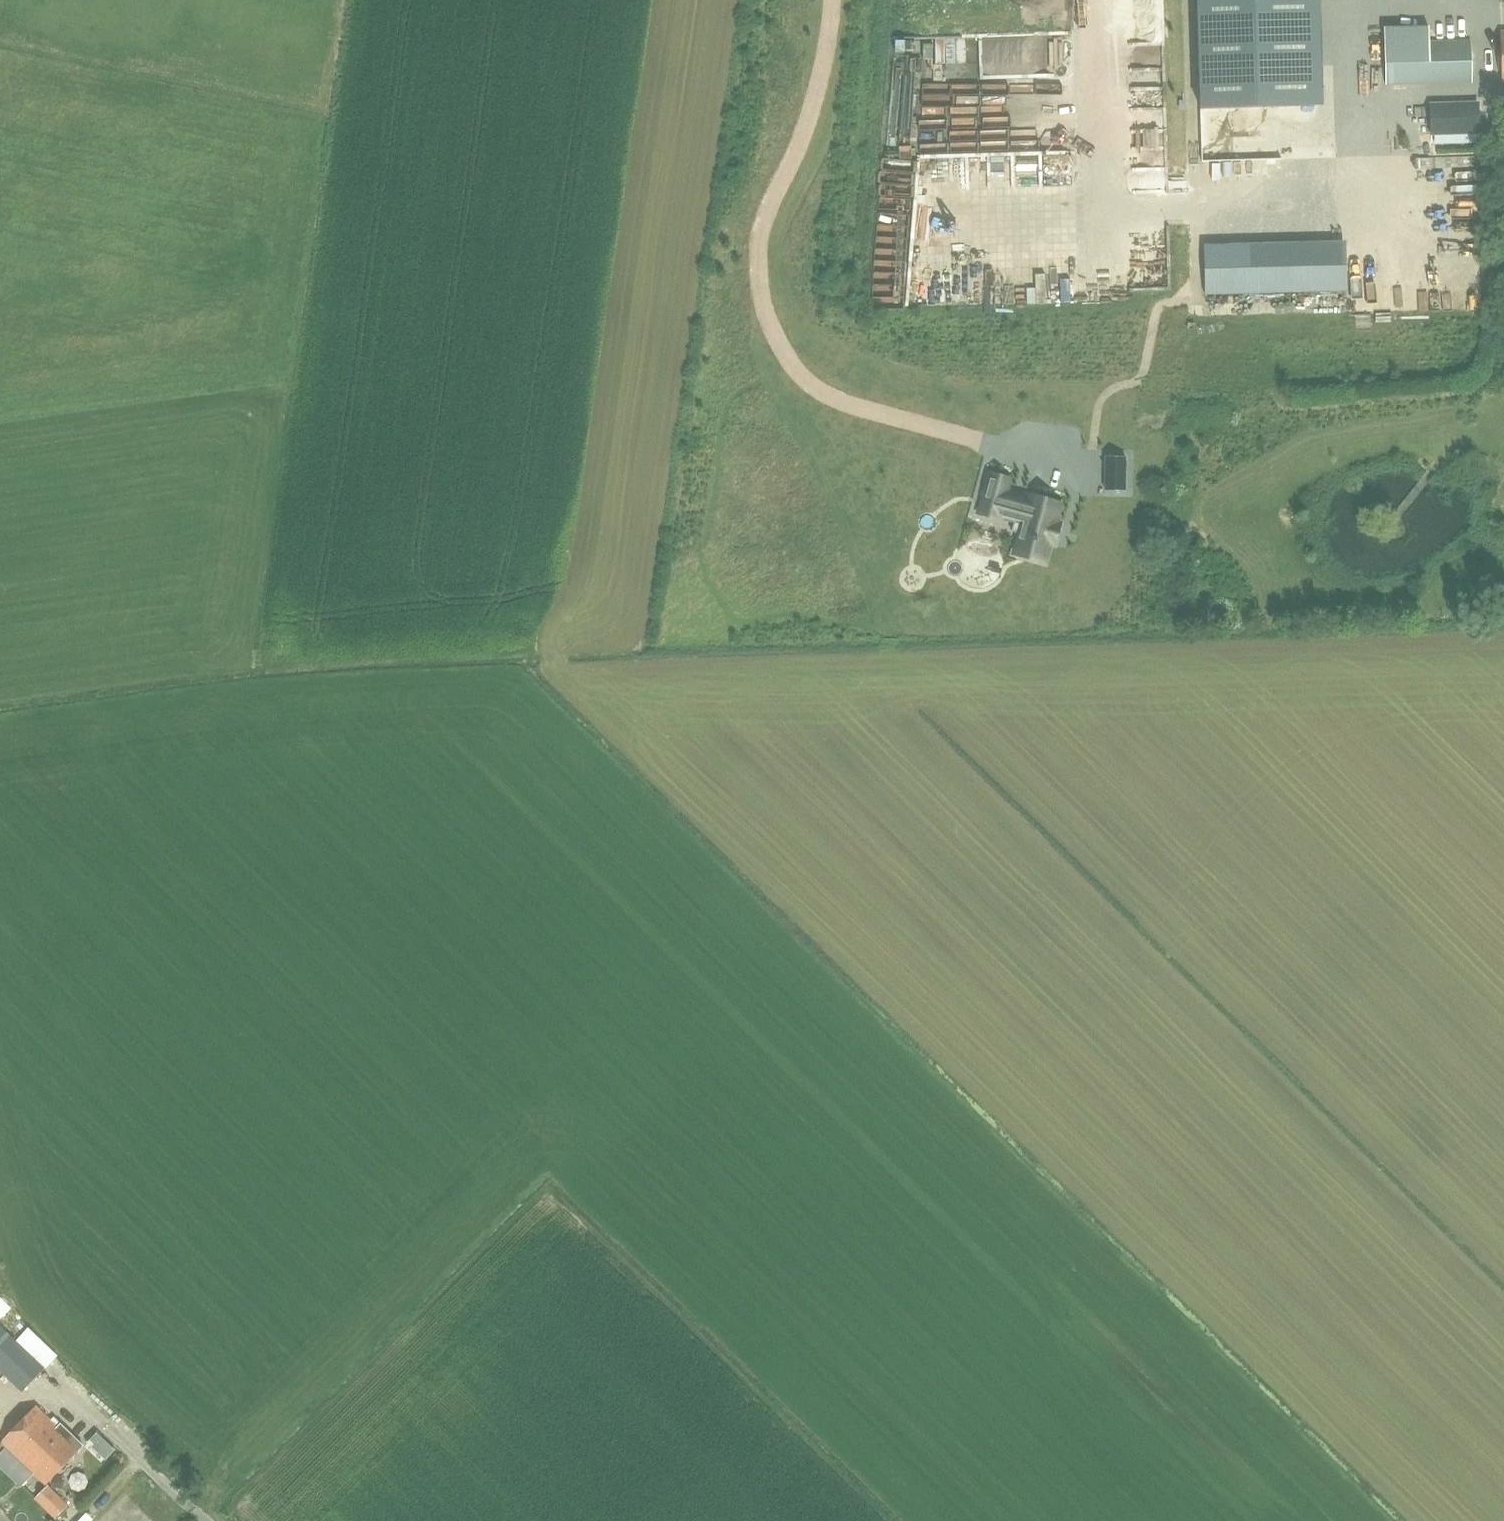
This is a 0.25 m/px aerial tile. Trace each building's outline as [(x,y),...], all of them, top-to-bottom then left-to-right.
[(1311,0),(1197,0),(1200,109),(1314,106),(1311,0)] [(1472,81),(1471,40),(1430,41),(1430,24),(1385,26),(1387,84),(1472,81)] [(982,49),(982,62),(1000,62),(1001,49),(982,49)] [(1028,53),(1024,69),(1037,73),(1041,57),(1028,53)] [(1141,129),(1150,129),(1150,103),(1142,103),(1141,129)] [(1431,132),(1479,131),(1478,103),(1430,104),(1431,132)] [(949,154),(950,174),(1019,172),(1018,138),(965,140),(965,142),(941,142),(941,147),(927,148),(927,155),(949,154)] [(1247,159),(1246,146),(1210,148),(1211,162),(1247,159)] [(1041,215),(1040,245),(1051,245),(1051,216),(1041,215)] [(1029,224),(1027,245),(1035,245),(1037,225),(1029,224)] [(1209,236),(1211,296),(1355,291),(1353,236),(1343,236),(1343,225),(1272,227),(1272,236),(1253,236),(1253,235),(1209,236)] [(975,241),(957,244),(959,255),(977,251),(975,241)] [(995,279),(996,268),(970,267),(970,279),(995,279)] [(1019,290),(999,291),(999,305),(1050,303),(1049,269),(1018,271),(1019,290)] [(901,283),(900,309),(914,309),(915,284),(901,283)] [(1105,457),(1105,489),(1125,489),(1125,457),(1105,457)] [(983,495),(978,513),(1014,522),(1011,531),(1020,534),(1015,554),(1044,562),(1050,541),(1055,543),(1060,524),(1055,523),(1060,503),(1030,495),(1029,498),(1005,492),(1009,478),(989,473),(983,495)] [(10,1308),(0,1298),(0,1318),(10,1308)] [(23,1391),(45,1368),(0,1325),(0,1369),(23,1391)] [(45,1483),(83,1445),(62,1424),(58,1427),(37,1406),(2,1441),(45,1483)] [(55,1519),(69,1504),(48,1484),(34,1498),(55,1519)]
